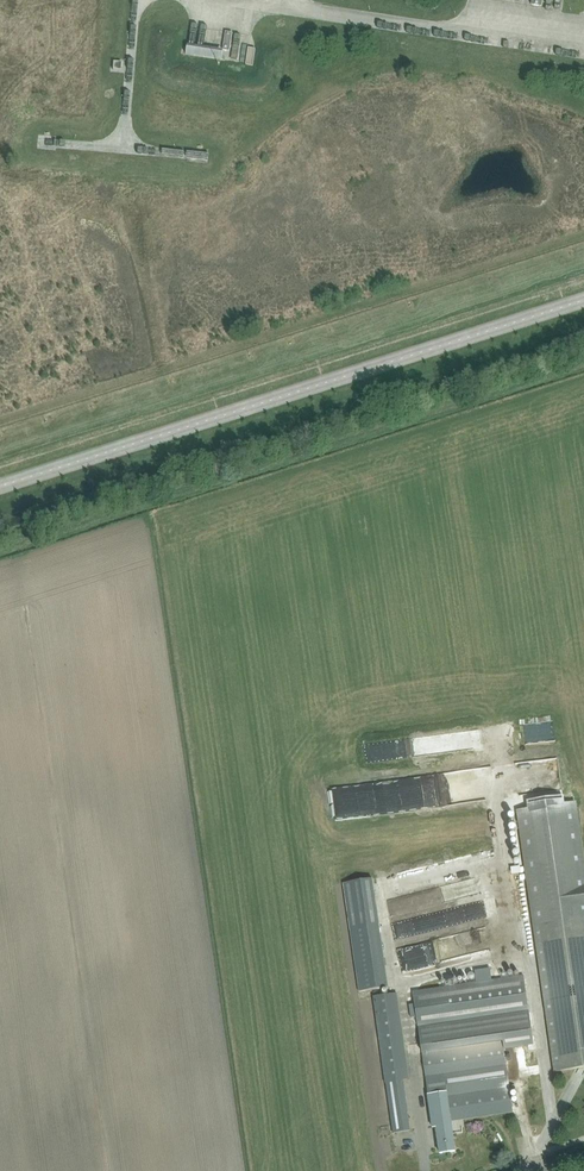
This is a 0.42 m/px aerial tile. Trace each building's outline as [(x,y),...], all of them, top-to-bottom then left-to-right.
[(223,50),(230,51),(233,32),(226,31),(223,50)] [(186,55),(222,60),(224,51),(188,45),(186,55)] [(246,64),(253,65),(255,49),(249,48),(246,64)] [(114,62),(113,70),(121,70),(122,62),(114,62)] [(405,811),(404,780),(377,781),(379,813),(405,811)] [(554,1070),(583,1066),(583,852),(577,803),(565,804),(564,795),(528,800),(530,809),(518,811),(554,1070)] [(408,893),(388,897),(391,912),(480,895),(476,877),(470,878),(466,862),(405,873),(408,893)] [(389,988),(373,879),(344,883),(359,992),(389,988)] [(394,935),(414,934),(413,921),(394,922),(394,935)] [(417,1004),(410,1005),(411,1018),(418,1017),(423,1052),(504,1041),(505,1046),(534,1041),(531,1023),(524,975),(491,980),(489,967),(474,969),(476,982),(415,991),(417,1004)] [(411,1130),(404,1080),(409,1079),(407,1064),(401,1013),(398,994),(375,996),(378,1016),(384,1067),(386,1082),(394,1133),(411,1130)] [(437,1127),(439,1142),(440,1153),(456,1151),(452,1121),(514,1113),(504,1041),(423,1052),(433,1128),(437,1127)]
